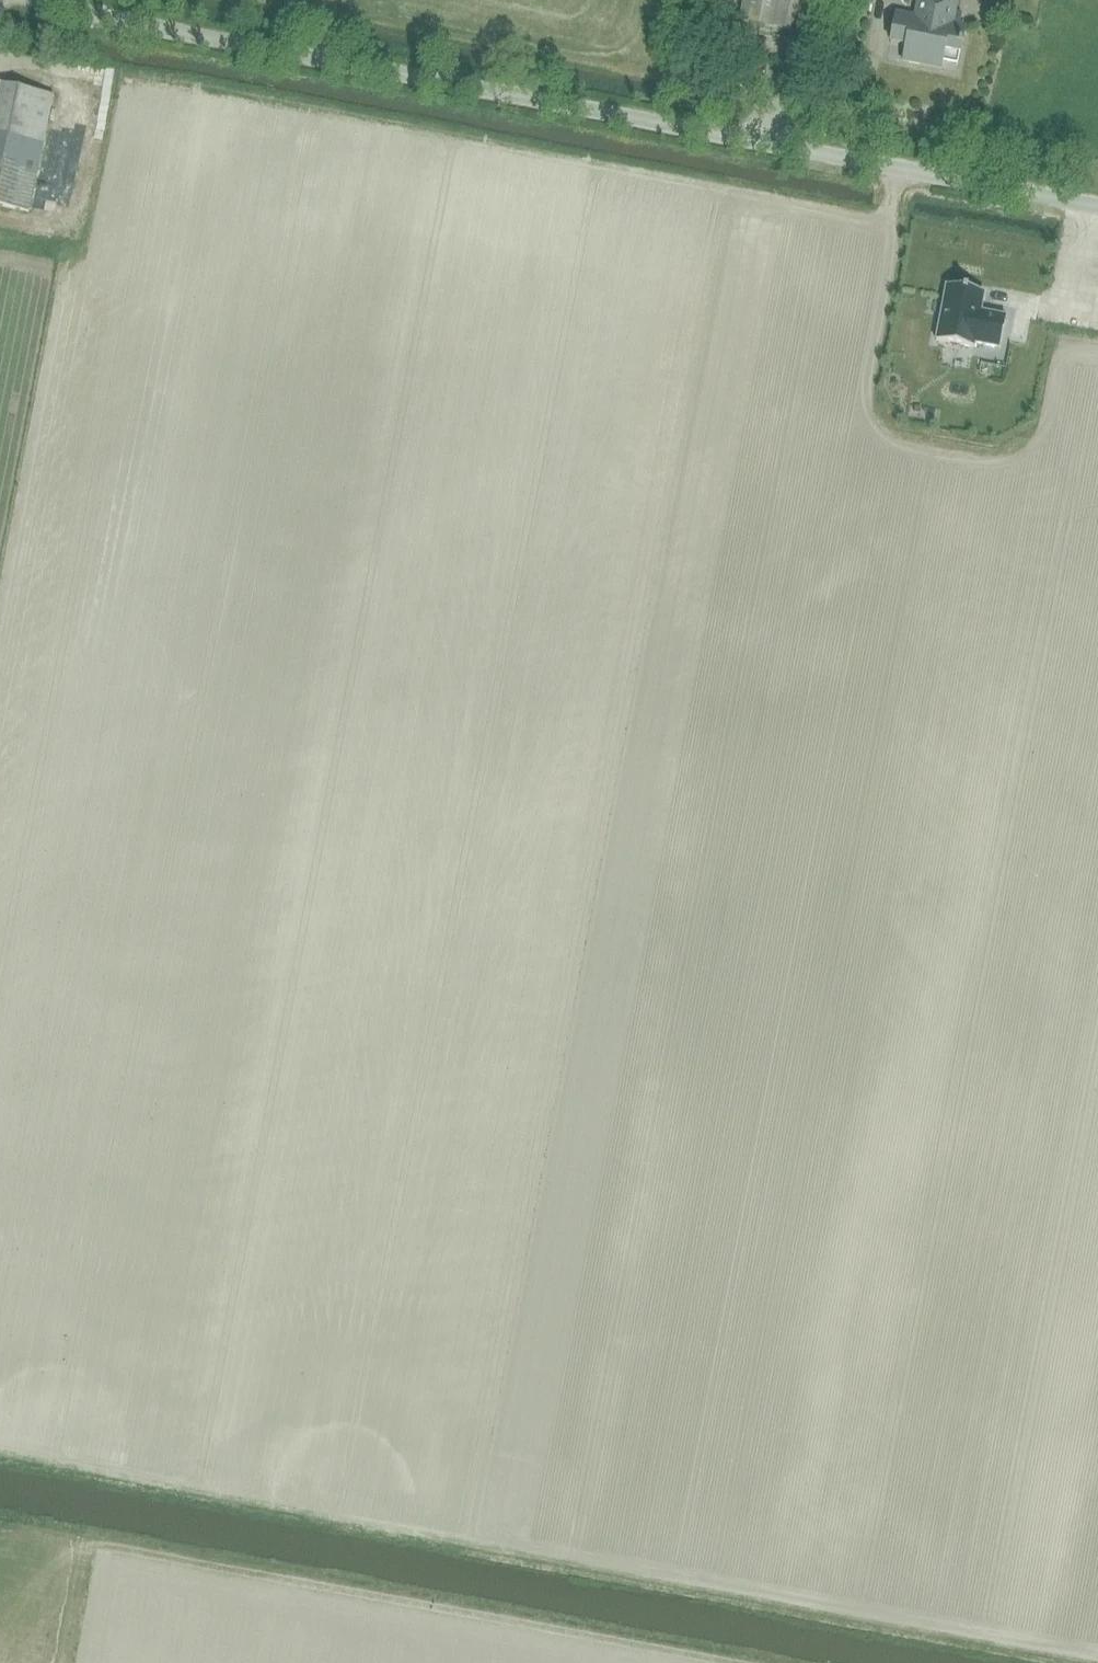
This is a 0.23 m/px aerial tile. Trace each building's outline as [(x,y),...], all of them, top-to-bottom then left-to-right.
[(739,22),(802,36),(810,0),(744,0),(739,22)] [(914,15),(896,12),(894,21),(890,42),(906,45),(903,61),(940,68),(944,49),(959,52),(964,26),(952,23),(956,0),(917,0),(914,15)] [(0,83),(0,85),(0,206),(30,212),(54,94),(0,83)] [(925,281),(914,337),(952,344),(952,339),(978,344),(985,313),(959,308),(962,288),(925,281)]
